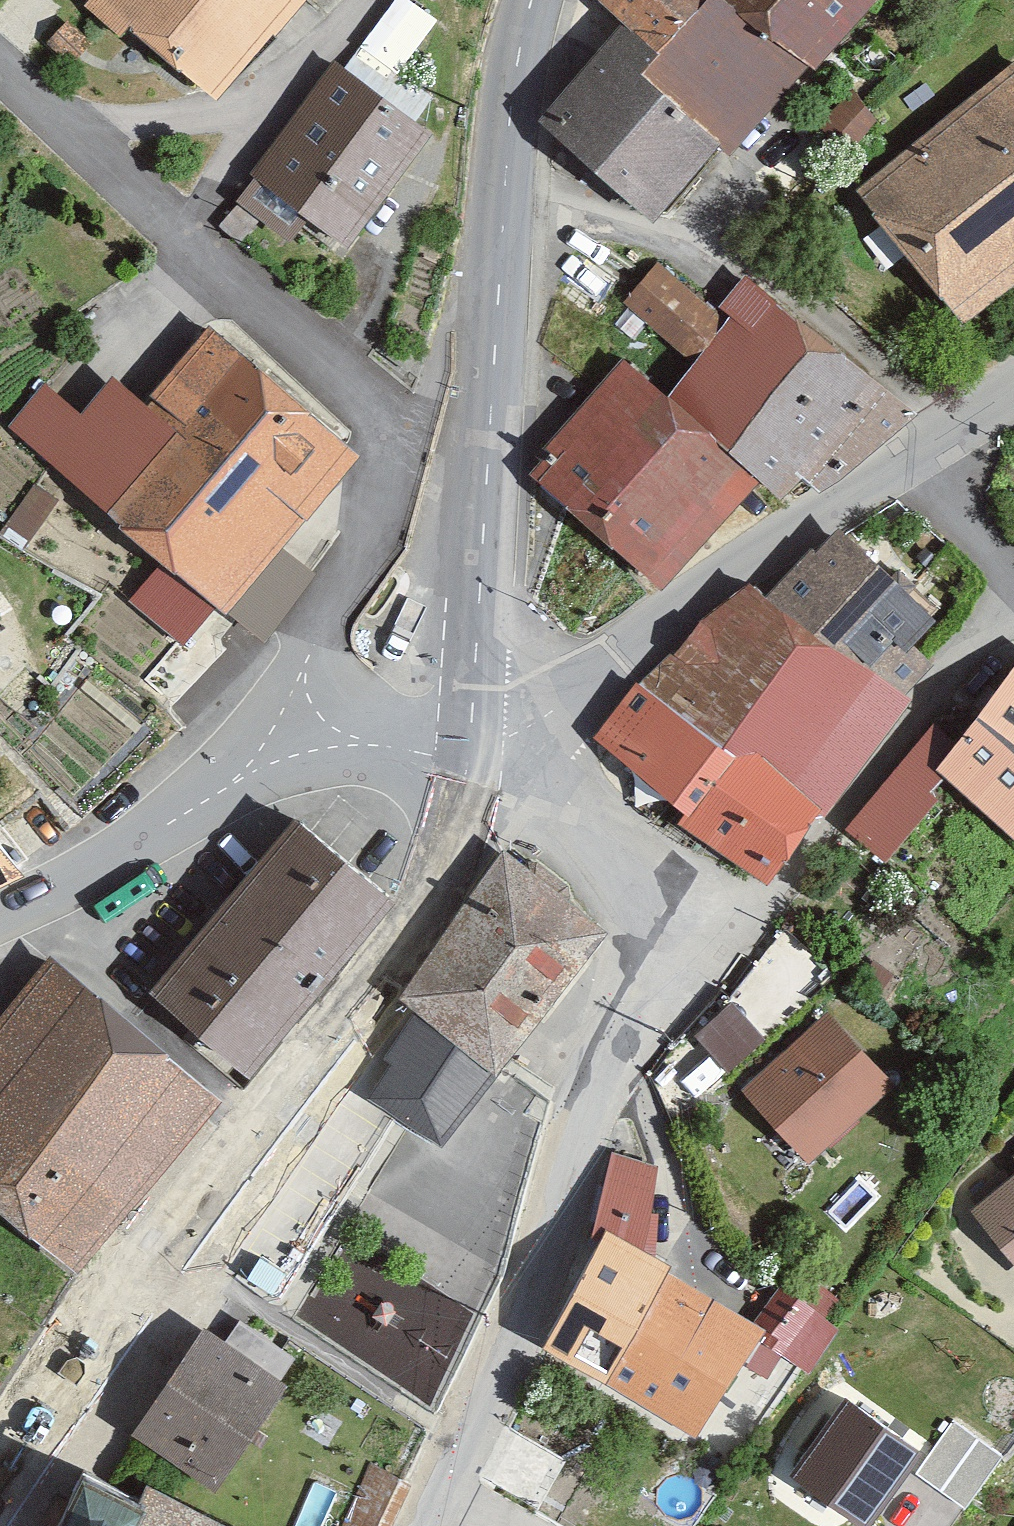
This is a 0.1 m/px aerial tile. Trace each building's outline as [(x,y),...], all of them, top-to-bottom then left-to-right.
[(311,0),(92,0),(84,9),(124,48),(131,38),(218,108),(312,1),(311,0)] [(406,0),(401,0),(366,50),(363,48),(345,71),(417,129),(434,102),(402,75),(438,23),(406,0)] [(623,33),(661,67),(715,4),(719,0),(590,0),(623,33)] [(870,0),(719,0),(715,4),(806,73),(813,79),(880,8),(870,0)] [(732,161),(806,73),(715,4),(646,86),(722,153),(732,161)] [(93,48),(68,22),(45,48),(69,70),(93,48)] [(661,67),(623,33),(540,129),(655,234),(722,153),(646,86),(661,67)] [(345,71),(337,65),(250,179),(255,183),(237,207),(292,250),(307,230),(345,255),(433,142),(417,129),(345,71)] [(857,198),(963,333),(1013,294),(1013,70),(857,198)] [(881,123),(857,96),(819,135),(848,160),(881,123)] [(918,421),(748,281),(720,311),(731,323),(728,326),(659,267),(625,309),(696,371),(666,408),(762,492),(781,508),(803,486),(821,500),(918,421)] [(359,467),(210,335),(145,412),(115,383),(82,421),(46,390),(10,430),(158,573),(133,604),(183,652),(218,617),(228,624),(231,621),(267,650),(318,580),(285,556),(359,467)] [(762,492),(666,408),(624,366),(547,453),(552,459),(532,480),(663,598),(762,492)] [(57,503),(34,484),(7,527),(31,544),(57,503)] [(938,632),(840,532),(819,559),(811,552),(768,602),(755,587),(675,658),(637,689),(594,745),(682,825),(676,834),(773,897),(915,705),(907,700),(934,670),(916,656),(938,632)] [(977,732),(959,752),(940,773),(948,780),(1013,846),(1013,678),(977,732)] [(940,773),(959,752),(932,730),(848,833),(886,870),(940,804),(933,796),(948,780),(940,773)] [(389,883),(297,808),(152,983),(243,1058),(389,883)] [(610,915),(506,841),(398,991),(418,1005),(384,1053),(392,1059),(368,1093),(441,1135),(610,915)] [(0,853),(0,895),(23,883),(0,853)] [(739,1065),(835,963),(793,924),(697,1026),(739,1065)] [(53,946),(0,1011),(0,1193),(83,1260),(221,1083),(53,946)] [(893,1074),(830,1004),(740,1085),(804,1155),(893,1074)] [(658,1162),(612,1150),(594,1226),(600,1229),(548,1337),(605,1366),(601,1377),(698,1431),(759,1330),(766,1320),(756,1315),(664,1261),(672,1250),(644,1235),(658,1162)] [(971,1203),(1013,1256),(1013,1170),(971,1203)] [(792,1262),(756,1315),(766,1320),(759,1330),(810,1368),(844,1319),(832,1313),(844,1297),(792,1262)] [(228,1331),(204,1315),(133,1422),(221,1480),(286,1370),(283,1367),(295,1348),(241,1313),(228,1331)] [(923,1438),(848,1386),(791,1466),(864,1513),(923,1438)] [(1004,1451),(954,1416),(918,1470),(968,1502),(1004,1451)] [(482,1471),(540,1499),(564,1451),(505,1422),(482,1471)] [(146,1475),(142,1484),(84,1452),(48,1525),(256,1525),(146,1475)] [(341,1525),(390,1525),(411,1473),(368,1456),(341,1525)]
